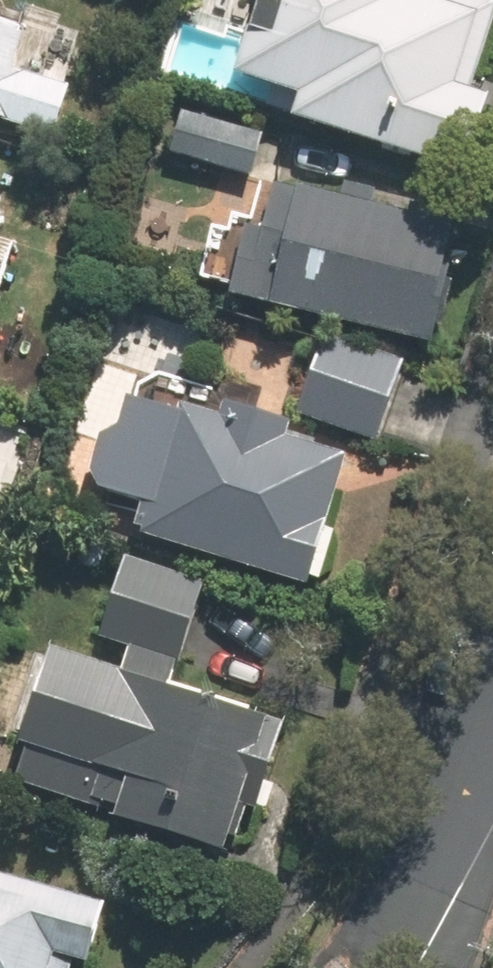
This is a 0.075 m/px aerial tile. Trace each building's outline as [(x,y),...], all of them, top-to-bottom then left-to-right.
[(54,131),(69,86),(32,74),(49,22),(9,9),(11,0),(0,0),(0,112),(54,131)] [(479,85),(492,45),(492,0),(309,0),(299,28),(276,20),(264,52),(288,60),(287,61),(306,68),(293,107),(472,170),(492,109),(492,90),(479,85)] [(290,180),(262,301),(437,341),(465,220),(290,180)] [(10,198),(0,195),(0,230),(10,198)] [(409,365),(331,341),(308,415),(385,439),(409,365)] [(309,424),(238,402),(233,416),(193,403),(190,414),(141,399),(115,484),(163,499),(152,534),(318,585),(359,455),(304,438),(309,424)] [(206,580),(126,558),(104,638),(184,660),(206,580)] [(284,705),(60,645),(20,793),(244,854),(284,705)] [(0,875),(0,967),(87,967),(105,903),(0,875)]
